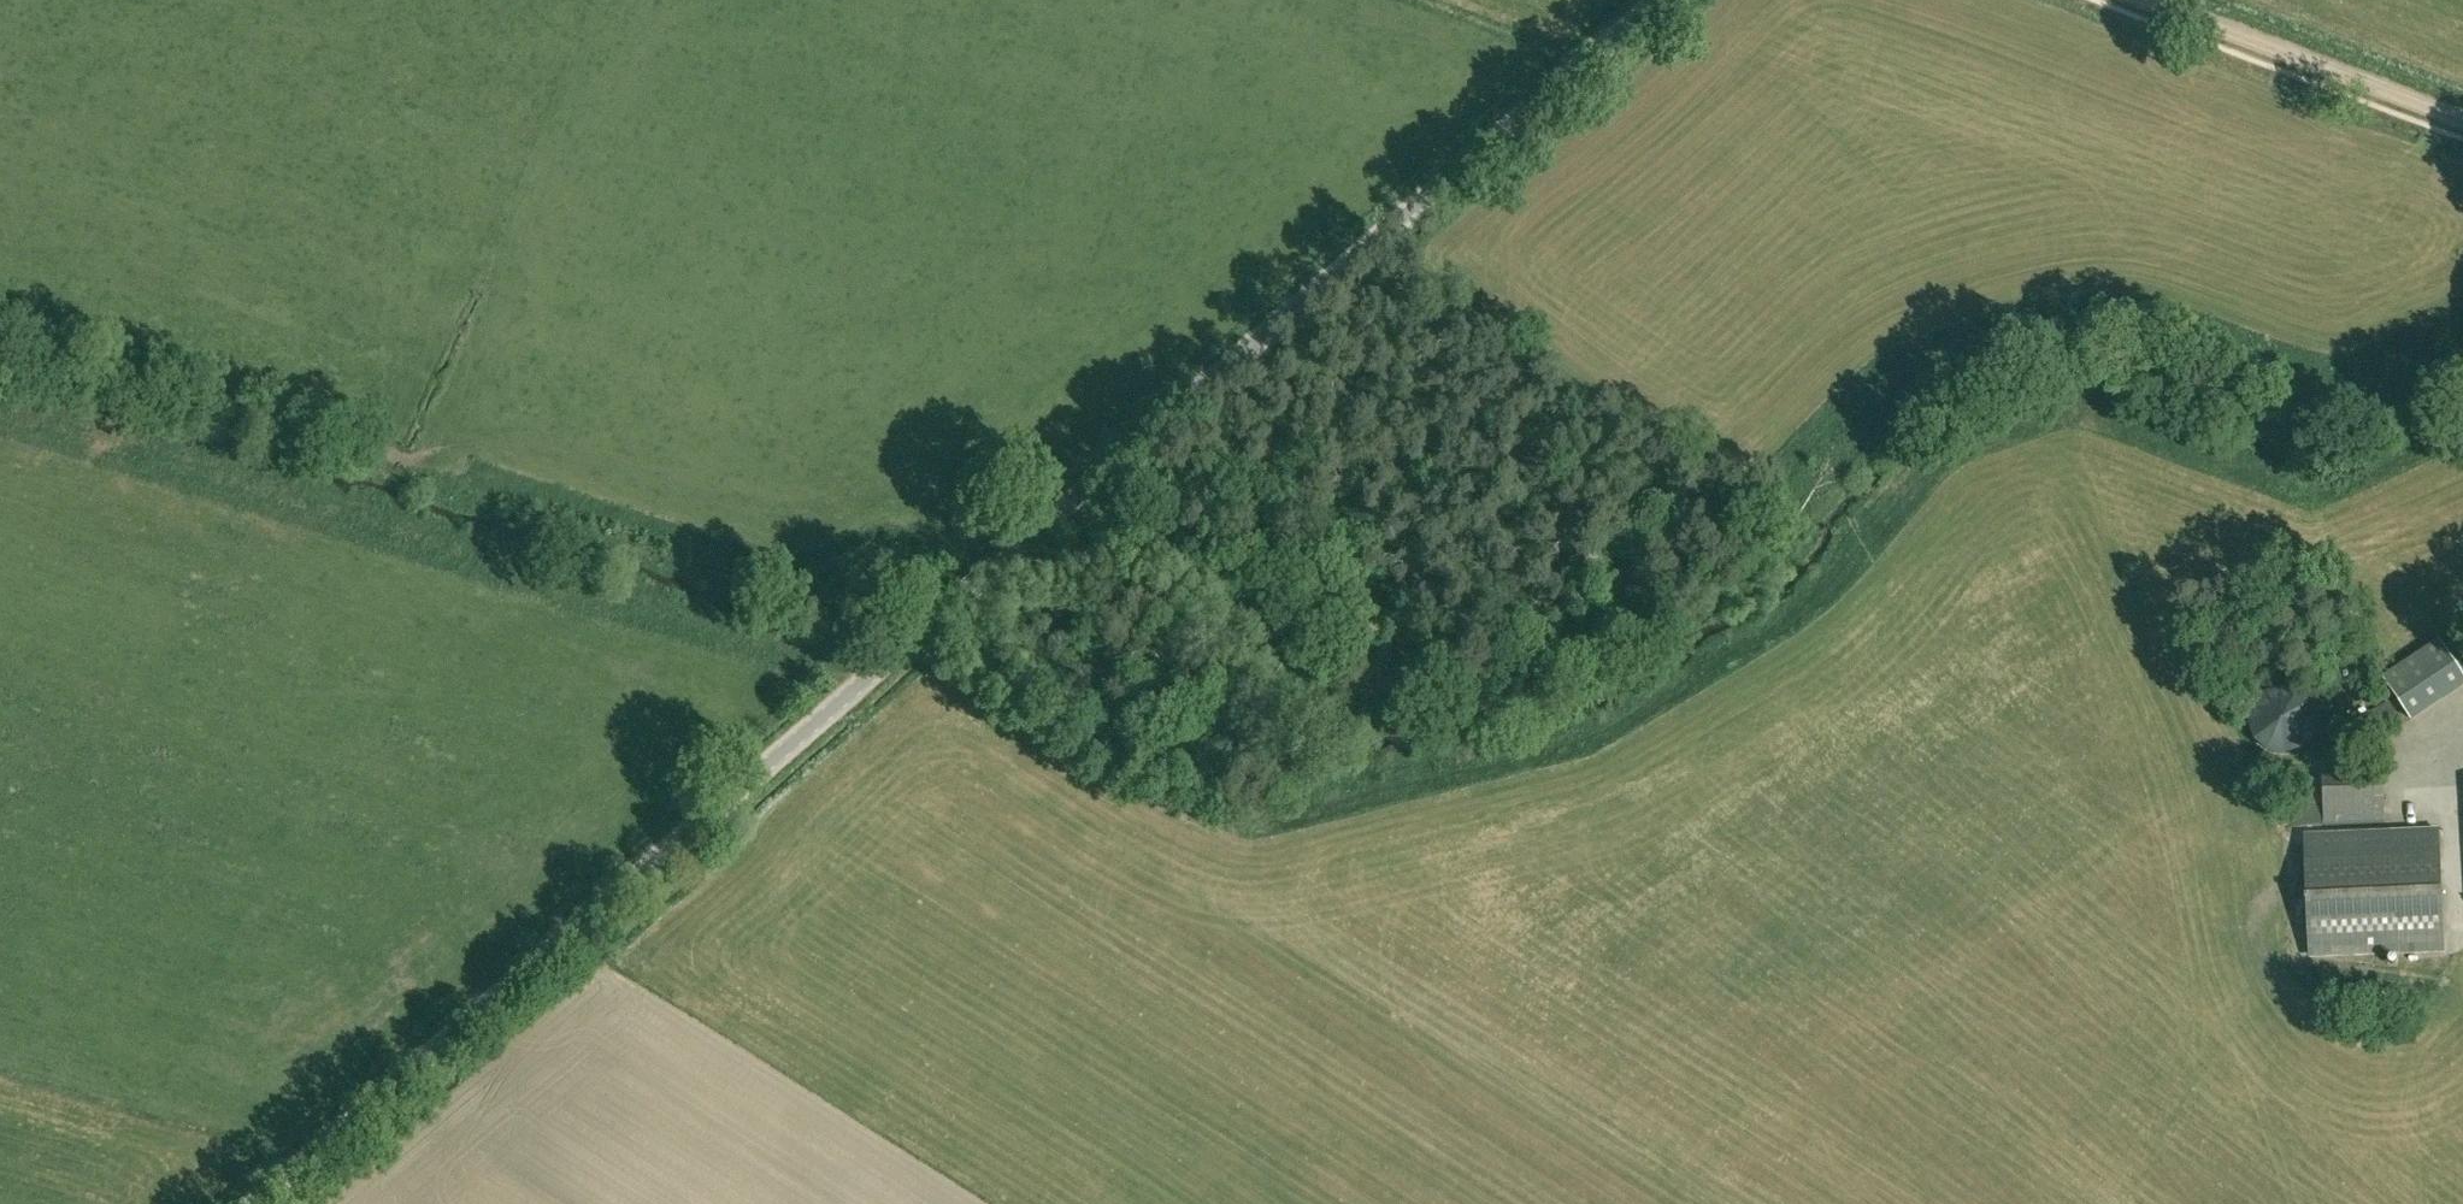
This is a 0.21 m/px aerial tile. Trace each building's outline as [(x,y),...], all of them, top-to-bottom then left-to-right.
[(2383,678),(2410,719),(2462,684),(2462,679),(2438,641),(2383,678)] [(2313,736),(2315,727),(2315,719),(2313,710),(2311,706),(2306,699),(2303,696),(2299,694),(2295,692),(2287,689),(2282,689),(2278,689),(2269,691),(2265,693),(2262,696),(2258,699),(2253,706),(2251,710),(2249,714),(2248,723),(2249,730),(2251,735),(2252,739),(2255,742),(2258,746),(2265,751),(2269,753),(2277,756),(2281,756),(2286,756),(2290,755),(2299,752),(2302,749),(2309,743),(2311,740),(2313,736)] [(2401,725),(2390,704),(2337,733),(2349,754),(2401,725)] [(2385,850),(2382,788),(2324,790),(2326,852),(2385,850)] [(2309,957),(2444,951),(2440,857),(2305,863),(2309,957)]
